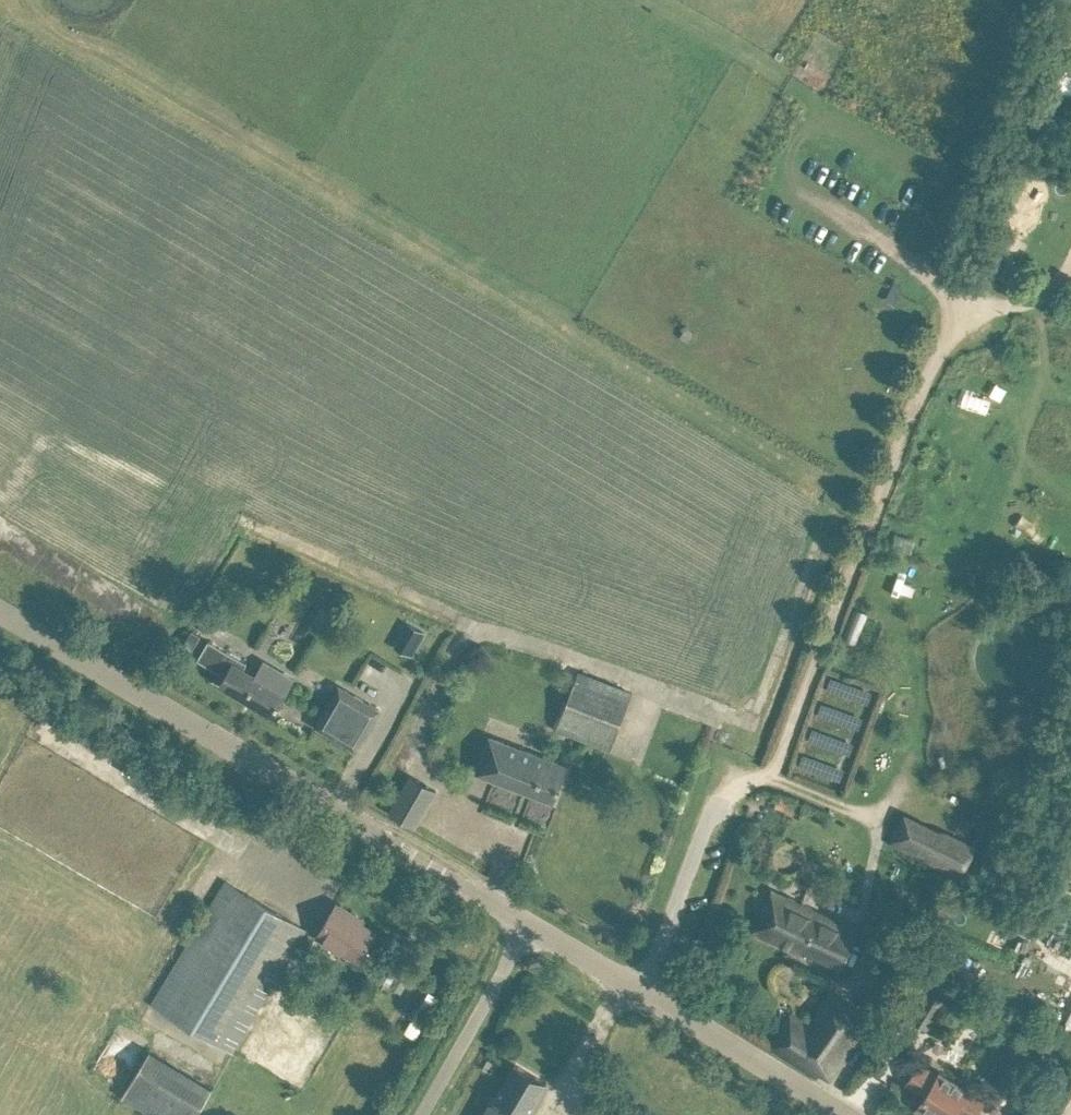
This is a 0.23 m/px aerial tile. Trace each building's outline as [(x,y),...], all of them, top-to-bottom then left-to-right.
[(1028,246),(1020,243),(1016,254),(1024,257),(1028,246)] [(896,284),(889,301),(897,305),(904,287),(896,284)] [(914,542),(896,538),(894,548),(911,552),(914,542)] [(855,643),(866,615),(855,610),(844,639),(855,643)] [(409,624),(396,647),(413,657),(426,633),(409,624)] [(209,639),(198,658),(220,671),(231,652),(209,639)] [(231,652),(220,671),(226,674),(221,683),(273,714),(286,691),(293,679),(261,660),(253,673),(244,668),(244,667),(247,662),(231,652)] [(579,670),(556,729),(610,750),(633,691),(579,670)] [(356,748),(380,709),(340,685),(316,725),(356,748)] [(487,744),(476,772),(554,801),(567,765),(490,736),(487,744)] [(396,798),(390,809),(416,825),(423,814),(396,798)] [(890,847),(960,879),(976,844),(906,812),(890,847)] [(233,1051),(295,947),(307,928),(226,879),(152,1002),(233,1051)] [(807,906),(771,890),(753,930),(801,952),(803,949),(841,966),(857,930),(812,909),(813,906),(808,904),(807,906)] [(358,959),(375,931),(352,917),(354,913),(337,903),(318,935),(358,959)] [(416,969),(392,954),(378,976),(402,991),(416,969)] [(809,1023),(791,1013),(772,1046),(818,1074),(820,1070),(832,1077),(870,1017),(829,990),(809,1023)] [(151,1057),(124,1100),(150,1114),(195,1114),(209,1092),(151,1057)] [(515,1063),(484,1114),(527,1114),(547,1082),(515,1063)] [(907,1081),(909,1082),(911,1077),(928,1088),(920,1102),(940,1114),(952,1114),(956,1109),(966,1114),(975,1114),(984,1101),(967,1091),(968,1089),(939,1071),(937,1075),(919,1063),(907,1081)]
